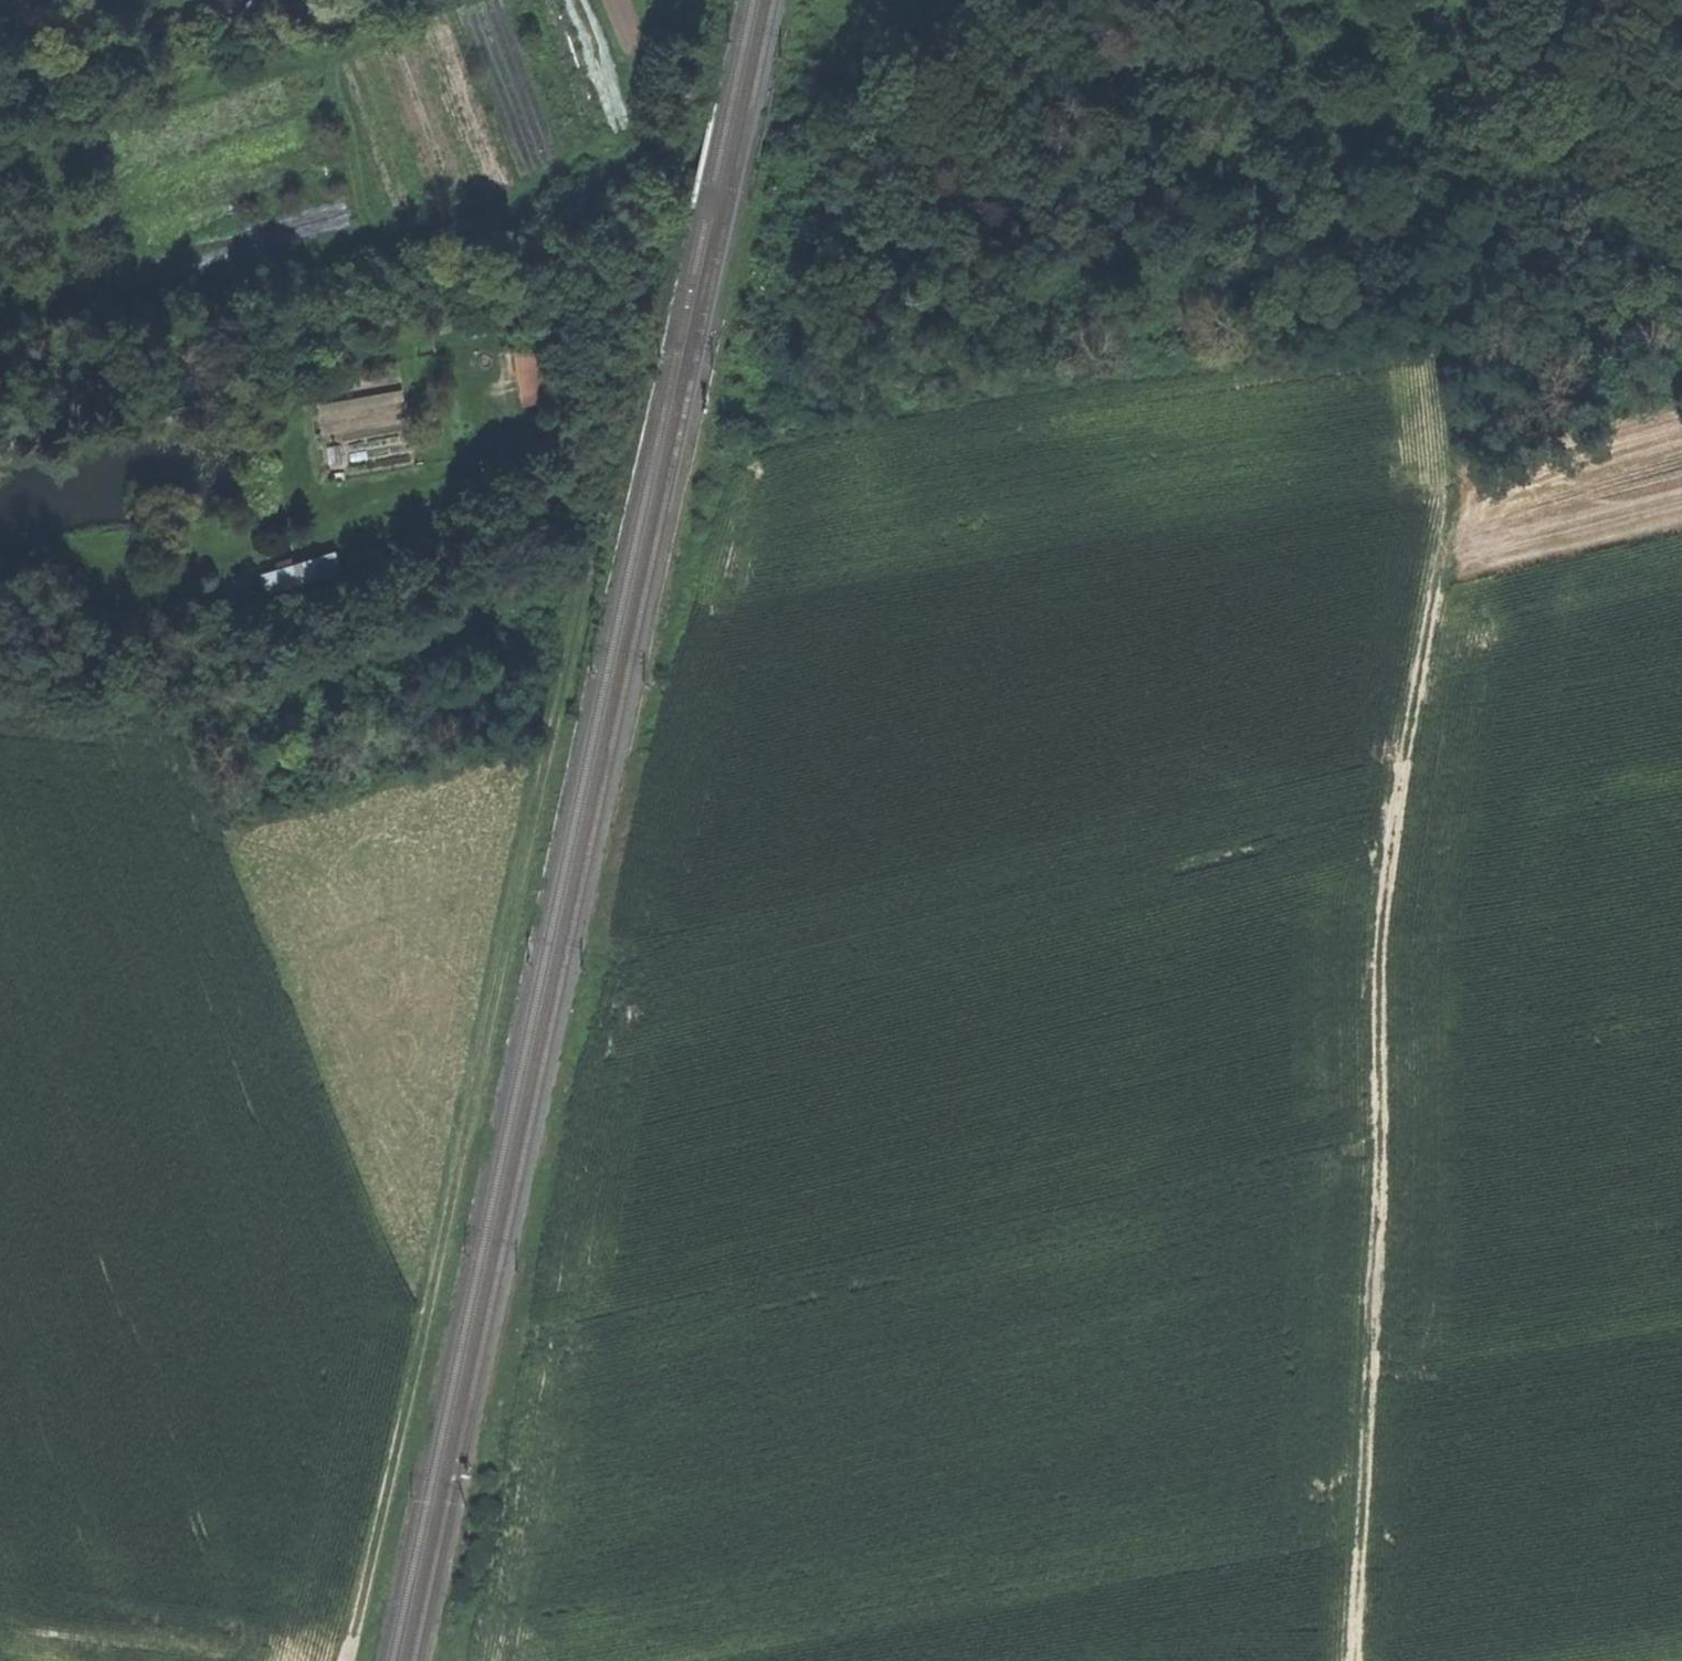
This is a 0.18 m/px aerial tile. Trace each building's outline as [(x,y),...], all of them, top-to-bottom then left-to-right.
[(543,349),(514,354),(521,394),(550,389),(543,349)] [(333,553),(260,575),(267,599),(340,576),(333,553)]
